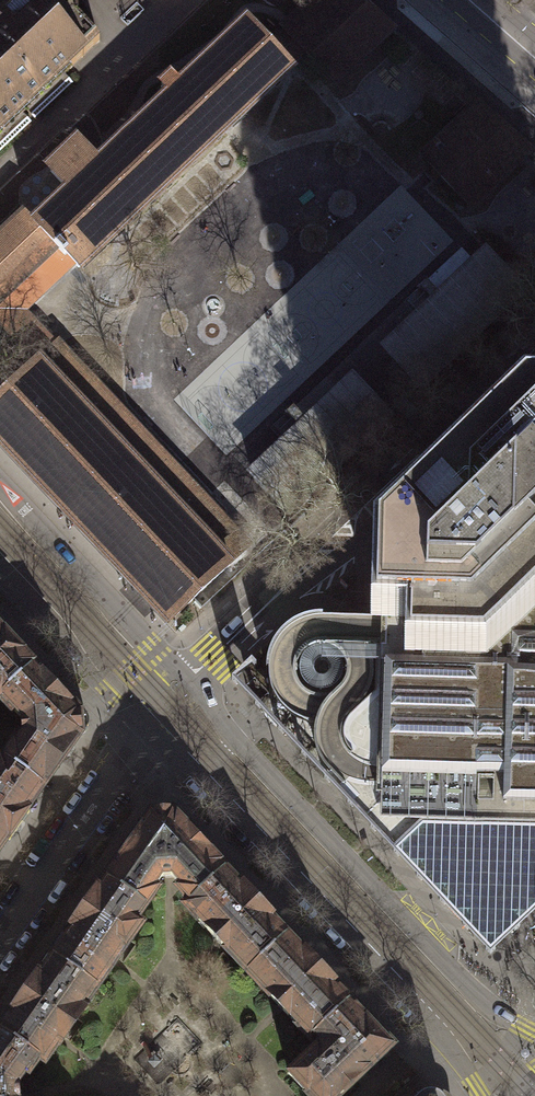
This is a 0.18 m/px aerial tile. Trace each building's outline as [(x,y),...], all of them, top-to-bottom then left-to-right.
[(57,0),(25,0),(25,1),(16,9),(9,2),(0,12),(0,150),(30,121),(21,115),(25,109),(35,118),(73,80),(64,72),(99,39),(77,18),(76,6),(62,5),(57,0)] [(334,82),(392,27),(387,23),(387,21),(385,21),(361,0),(314,0),(284,28),(286,31),(269,47),(279,57),(296,41),(334,82)] [(70,192),(35,225),(64,256),(66,254),(74,262),(78,267),(290,68),(279,57),(269,47),(248,24),(99,165),(79,144),(50,171),(70,192)] [(424,157),(469,207),(530,149),(479,104),(424,157)] [(74,262),(66,254),(64,256),(35,225),(24,214),(0,237),(0,320),(38,360),(55,344),(23,310),(74,262)] [(490,255),(386,352),(419,386),(523,289),(490,255)] [(55,344),(38,360),(0,395),(0,440),(170,621),(230,564),(229,563),(248,545),(57,342),(55,344)] [(529,373),(530,406),(525,406),(378,545),(376,619),(375,696),(350,718),(345,725),(343,731),(343,737),(343,742),(345,747),(348,751),(351,755),(327,779),(396,852),(395,853),(490,954),(512,934),(534,912),(534,368),(529,373)] [(356,380),(252,478),(285,513),(389,415),(356,380)] [(34,666),(0,630),(0,699),(34,666)] [(0,699),(0,702),(22,717),(23,735),(5,759),(42,785),(77,735),(85,732),(88,724),(86,716),(78,713),(34,666),(0,699)] [(5,759),(0,756),(0,844),(4,838),(7,841),(29,810),(26,808),(42,785),(5,759)] [(154,810),(106,879),(144,906),(156,891),(151,886),(159,878),(168,876),(171,876),(180,885),(179,890),(189,900),(223,868),(166,808),(160,805),(154,810)] [(223,868),(189,900),(183,906),(245,971),(286,933),(223,868)] [(106,879),(51,956),(97,987),(140,925),(133,921),(144,906),(106,879)] [(286,933),(245,971),(310,1038),(314,1033),(349,998),(286,933)] [(51,956),(0,1029),(39,1056),(46,1061),(97,987),(51,956)] [(314,1033),(324,1043),(318,1048),(315,1046),(285,1069),(309,1095),(337,1095),(394,1044),(349,998),(314,1033)] [(19,1095),(19,1089),(39,1056),(0,1029),(0,1030),(0,1095),(20,1095),(19,1095)]
